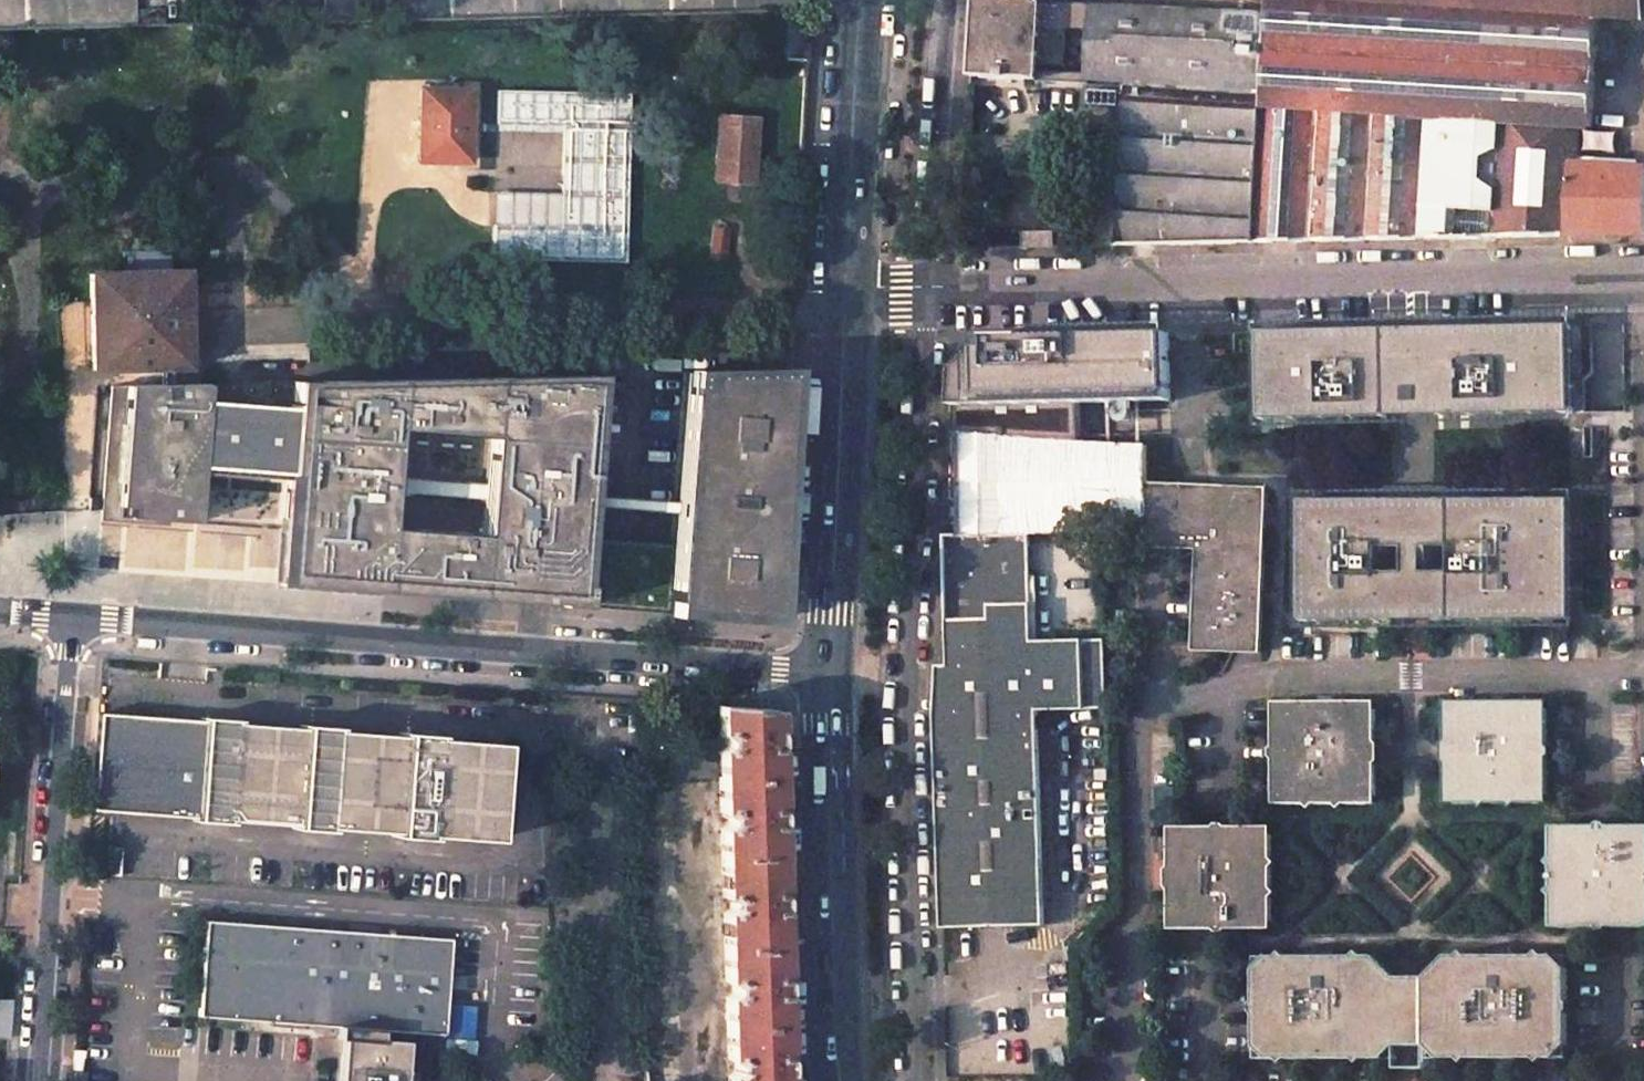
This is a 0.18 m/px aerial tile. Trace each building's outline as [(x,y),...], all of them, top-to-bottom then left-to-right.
[(133,19),(132,0),(0,0),(0,23),(133,19)] [(794,8),(794,0),(323,0),(324,19),(369,18),(794,8)] [(971,75),(1038,78),(1043,0),(976,0),(971,75)] [(1110,0),(1052,0),(1051,27),(1092,29),(1089,80),(1119,82),(1117,232),(1023,233),(1024,248),(1260,243),(1272,7),(1110,0)] [(1272,7),(1260,243),(1643,234),(1643,168),(1576,164),(1578,126),(1591,127),(1599,17),(1643,19),(1643,0),(1272,0),(1272,7)] [(809,11),(787,10),(785,59),(807,60),(809,11)] [(469,90),(420,89),(420,160),(468,160),(469,90)] [(492,261),(626,262),(626,91),(492,90),(492,133),(559,133),(559,193),(492,193),(492,261)] [(757,119),(717,116),(714,179),(754,181),(757,119)] [(170,249),(122,250),(122,273),(90,274),(92,370),(157,368),(188,365),(185,271),(171,271),(170,249)] [(1170,333),(1013,337),(1009,435),(1079,439),(1078,403),(1172,401),(1170,333)] [(960,367),(955,367),(951,432),(958,433),(1009,435),(1013,337),(981,337),(981,347),(960,367)] [(1380,338),(1256,338),(1257,428),(1377,428),(1377,423),(1444,423),(1444,427),(1570,427),(1569,337),(1380,338)] [(204,383),(109,387),(99,507),(98,520),(165,525),(166,521),(276,529),(271,585),(328,589),(374,591),(523,600),(775,619),(789,368),(687,370),(677,504),(589,498),(598,372),(293,379),(290,407),(203,401),(204,383)] [(1009,435),(958,433),(959,534),(1030,533),(1149,532),(1147,483),(1145,443),(1079,439),(1009,435)] [(1269,488),(1147,483),(1149,532),(1148,546),(1203,547),(1201,649),(1266,650),(1269,488)] [(1393,501),(1298,501),(1299,622),(1393,622),(1393,618),(1435,618),(1435,621),(1570,620),(1568,501),(1433,501),(1433,505),(1393,506),(1393,501)] [(936,712),(943,929),(1044,927),(1039,714),(1109,713),(1107,642),(1033,643),(1030,533),(959,534),(946,534),(949,672),(938,672),(936,712)] [(1275,700),(1274,803),(1378,804),(1378,700),(1275,700)] [(1550,701),(1446,701),(1447,805),(1550,805),(1550,701)] [(770,710),(717,706),(718,733),(725,740),(725,745),(719,750),(721,830),(727,834),(727,841),(722,845),(723,914),(730,918),(730,926),(724,930),(726,998),(732,1002),(733,1010),(726,1015),(728,1077),(735,1080),(781,1080),(770,710)] [(95,712),(88,810),(190,817),(190,821),(228,824),(228,820),(289,824),(289,828),(328,831),(328,828),(388,832),(388,836),(427,838),(427,835),(494,840),(501,743),(434,738),(435,734),(396,732),(396,735),(335,731),(336,727),(298,724),(297,727),(236,723),(237,719),(198,717),(198,720),(95,712)] [(1551,826),(1551,929),(1643,929),(1643,826),(1551,826)] [(1274,827),(1170,827),(1170,928),(1274,928),(1274,827)] [(407,1045),(383,1044),(384,1033),(445,1038),(453,944),(208,924),(201,1019),(340,1030),(340,1043),(344,1043),(341,1080),(405,1080),(407,1045)] [(1569,1059),(1567,956),(1449,957),(1427,978),(1400,978),(1378,957),(1255,958),(1257,1060),(1379,1059),(1388,1049),(1439,1049),(1450,1059),(1569,1059)] [(86,1054),(73,1054),(72,1073),(82,1074),(83,1062),(86,1062),(86,1054)]
